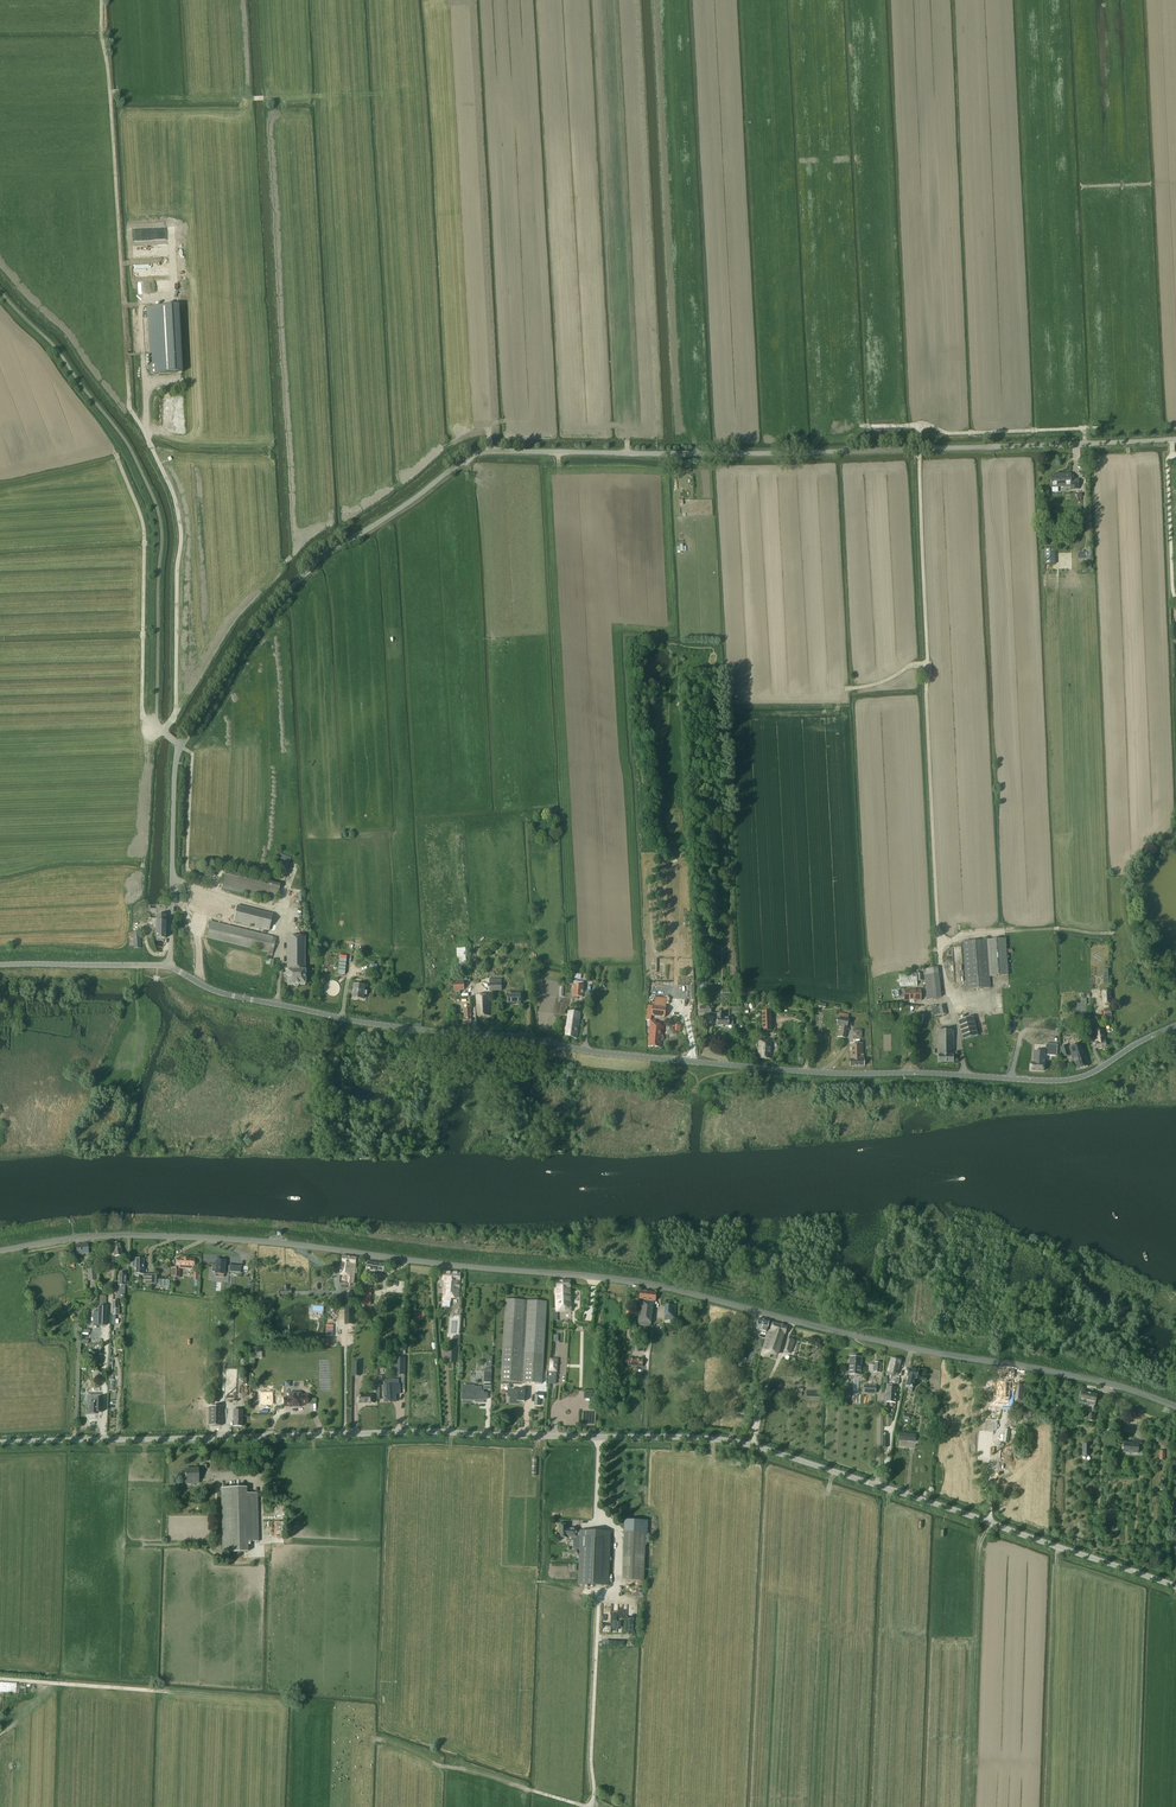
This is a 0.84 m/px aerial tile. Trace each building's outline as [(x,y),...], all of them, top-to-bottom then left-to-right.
[(179,306),(148,307),(152,374),(182,372),(179,306)] [(1071,489),(1079,489),(1078,480),(1071,480),(1071,474),(1057,475),(1057,476),(1051,477),(1051,483),(1051,484),(1052,487),(1071,487),(1071,489)] [(1045,564),(1055,564),(1055,549),(1045,550),(1045,564)] [(290,862),(291,858),(281,854),(280,858),(286,861),(283,867),(287,869),(290,862)] [(275,899),(278,885),(224,873),(221,887),(275,899)] [(236,901),(234,911),(242,913),(244,903),(236,901)] [(244,903),(242,913),(250,915),(252,905),(244,903)] [(252,905),(250,915),(258,917),(260,907),(252,905)] [(260,907),(258,917),(266,919),(268,909),(260,907)] [(268,909),(266,919),(274,921),(276,911),(268,909)] [(234,911),(231,920),(234,921),(239,922),(242,913),(234,911)] [(242,913),(239,922),(247,925),(250,915),(242,913)] [(160,939),(164,939),(165,939),(166,915),(161,915),(156,915),(156,939),(160,939)] [(250,915),(247,925),(255,927),(258,917),(250,915)] [(258,917),(255,927),(263,929),(266,919),(258,917)] [(266,919),(263,929),(269,930),(271,931),(274,921),(266,919)] [(141,948),(141,942),(140,932),(133,933),(134,947),(134,949),(141,948)] [(286,972),(286,974),(287,975),(287,985),(293,985),(295,986),(298,986),(299,985),(305,985),(305,970),(305,937),(287,937),(287,971),(286,972)] [(1005,939),(963,942),(966,990),(990,988),(990,977),(1008,975),(1005,939)] [(465,949),(457,949),(458,967),(466,967),(465,949)] [(347,959),(340,959),(338,973),(345,974),(347,959)] [(927,999),(941,998),(938,968),(923,969),(927,999)] [(917,973),(899,973),(900,987),(917,986),(917,981),(917,974),(917,973)] [(491,990),(501,989),(501,980),(491,980),(491,990)] [(583,997),(584,982),(575,981),(573,996),(583,997)] [(464,990),(464,982),(454,983),(454,991),(457,990),(464,990)] [(354,985),(353,998),(364,999),(365,986),(354,985)] [(904,1001),(921,1001),(921,990),(904,990),(904,1001)] [(1103,1005),(1111,1004),(1110,991),(1102,991),(1103,1005)] [(477,1016),(490,1016),(489,995),(476,995),(477,1016)] [(521,995),(508,995),(509,1004),(521,1004),(521,995)] [(938,1015),(946,1013),(944,1004),(935,1007),(938,1015)] [(661,1048),(662,1041),(663,1040),(664,1038),(663,1037),(664,1026),(655,1025),(656,1020),(651,1020),(651,1016),(665,1017),(666,1008),(647,1005),(645,1020),(650,1020),(648,1046),(661,1048)] [(463,1024),(472,1023),(471,1009),(464,1009),(465,1018),(463,1018),(463,1024)] [(577,1038),(581,1013),(569,1011),(565,1037),(577,1038)] [(763,1031),(771,1030),(771,1011),(762,1012),(763,1031)] [(733,1018),(725,1018),(725,1014),(718,1013),(718,1018),(716,1018),(716,1025),(718,1025),(718,1026),(720,1026),(721,1027),(723,1027),(724,1026),(729,1026),(729,1024),(733,1025),(733,1018)] [(840,1013),(839,1019),(838,1025),(840,1025),(838,1037),(845,1039),(849,1021),(847,1020),(848,1015),(840,1013)] [(973,1017),(958,1021),(963,1040),(978,1036),(973,1017)] [(862,1038),(862,1029),(853,1030),(853,1038),(862,1038)] [(1096,1048),(1106,1047),(1104,1030),(1094,1031),(1096,1048)] [(938,1063),(954,1063),(953,1031),(938,1031),(938,1063)] [(758,1040),(758,1042),(759,1043),(759,1049),(758,1058),(771,1059),(771,1051),(772,1040),(760,1040),(758,1040)] [(1075,1070),(1089,1066),(1083,1043),(1069,1047),(1075,1070)] [(850,1060),(851,1066),(864,1066),(864,1055),(863,1055),(863,1044),(850,1044),(851,1060),(850,1060)] [(1031,1063),(1030,1070),(1044,1071),(1044,1064),(1045,1055),(1057,1056),(1058,1045),(1046,1044),(1045,1053),(1034,1053),(1034,1063),(1031,1063)] [(1063,1057),(1069,1055),(1066,1046),(1061,1048),(1063,1057)] [(114,1256),(122,1255),(120,1242),(113,1243),(113,1245),(112,1246),(113,1248),(114,1256)] [(88,1254),(88,1244),(77,1245),(77,1254),(88,1254)] [(340,1282),(353,1284),(357,1258),(344,1256),(340,1282)] [(144,1274),(144,1269),(144,1258),(135,1258),(134,1262),(130,1261),(130,1267),(134,1267),(134,1269),(134,1274),(144,1274)] [(177,1258),(176,1260),(176,1265),(176,1267),(172,1267),(171,1277),(180,1278),(180,1270),(179,1270),(179,1268),(193,1269),(193,1266),(194,1266),(195,1259),(177,1258)] [(229,1266),(225,1265),(225,1261),(224,1261),(224,1260),(221,1260),(221,1261),(220,1261),(220,1259),(217,1259),(217,1261),(216,1261),(216,1264),(213,1263),(212,1272),(215,1272),(215,1274),(216,1274),(215,1276),(223,1277),(224,1274),(224,1271),(229,1271),(229,1272),(241,1273),(241,1270),(248,1270),(248,1266),(229,1265),(229,1266)] [(369,1262),(367,1269),(383,1272),(385,1264),(369,1262)] [(89,1281),(96,1281),(95,1269),(88,1269),(89,1281)] [(450,1296),(459,1297),(460,1280),(461,1273),(443,1271),(443,1280),(445,1280),(443,1302),(450,1302),(450,1296)] [(119,1273),(119,1284),(121,1285),(121,1288),(125,1289),(125,1285),(128,1285),(128,1275),(126,1275),(126,1274),(119,1273)] [(143,1283),(155,1284),(156,1274),(144,1274),(143,1283)] [(572,1311),(571,1288),(571,1281),(556,1281),(556,1289),(557,1312),(572,1311)] [(640,1296),(639,1307),(644,1308),(645,1303),(646,1304),(648,1294),(649,1294),(650,1291),(641,1290),(640,1296)] [(657,1292),(650,1291),(649,1294),(648,1294),(646,1304),(645,1303),(644,1308),(639,1307),(636,1324),(650,1326),(654,1301),(656,1302),(657,1292)] [(547,1301),(506,1299),(501,1381),(521,1382),(523,1382),(543,1383),(547,1301)] [(665,1319),(675,1320),(676,1306),(666,1305),(665,1319)] [(98,1325),(106,1326),(107,1306),(98,1306),(98,1318),(94,1318),(94,1325),(98,1325)] [(325,1327),(337,1327),(338,1307),(325,1307),(325,1327)] [(345,1325),(354,1325),(355,1307),(345,1307),(345,1325)] [(757,1325),(758,1325),(757,1329),(767,1331),(768,1327),(769,1321),(759,1318),(757,1325)] [(763,1349),(762,1353),(778,1357),(779,1353),(785,1334),(785,1335),(788,1326),(773,1322),(771,1331),(769,1330),(763,1349)] [(458,1362),(459,1336),(451,1335),(450,1362),(458,1362)] [(784,1352),(791,1354),(795,1341),(788,1338),(784,1352)] [(629,1357),(629,1365),(643,1366),(644,1358),(629,1357)] [(862,1357),(850,1357),(849,1375),(861,1375),(862,1357)] [(396,1358),(396,1375),(405,1375),(405,1358),(396,1358)] [(551,1372),(558,1372),(559,1359),(550,1358),(549,1372),(551,1372)] [(745,1365),(746,1365),(747,1359),(740,1358),(738,1366),(745,1367),(745,1365)] [(895,1374),(896,1370),(898,1371),(901,1360),(893,1358),(889,1372),(895,1374)] [(919,1371),(909,1368),(907,1377),(909,1377),(906,1386),(913,1388),(915,1379),(917,1379),(919,1371)] [(1011,1383),(1012,1378),(1012,1369),(996,1369),(996,1378),(995,1378),(993,1405),(1005,1406),(1005,1400),(1010,1400),(1011,1383)] [(237,1375),(225,1375),(225,1391),(238,1391),(237,1375)] [(400,1394),(400,1385),(385,1385),(385,1402),(393,1402),(393,1394),(400,1394)] [(462,1390),(462,1400),(483,1401),(483,1399),(487,1400),(487,1393),(484,1392),(484,1391),(482,1391),(482,1387),(475,1387),(475,1385),(471,1385),(463,1385),(463,1390),(462,1390)] [(876,1394),(876,1386),(864,1385),(864,1393),(876,1394)] [(1015,1403),(1025,1403),(1026,1385),(1016,1385),(1015,1403)] [(887,1406),(887,1403),(896,1403),(896,1387),(887,1387),(887,1394),(883,1393),(883,1406),(887,1406)] [(508,1390),(508,1397),(512,1397),(511,1403),(518,1403),(518,1402),(525,1402),(525,1389),(518,1389),(518,1391),(508,1390)] [(229,1392),(229,1401),(238,1401),(237,1392),(229,1392)] [(301,1395),(301,1392),(290,1392),(290,1395),(290,1398),(284,1398),(284,1406),(294,1406),(294,1407),(302,1407),(302,1404),(308,1403),(308,1395),(304,1395),(304,1396),(302,1396),(301,1395)] [(1085,1407),(1088,1408),(1088,1421),(1094,1421),(1095,1408),(1095,1405),(1097,1395),(1081,1392),(1079,1402),(1086,1403),(1085,1407)] [(544,1393),(536,1393),(535,1405),(540,1405),(541,1398),(544,1398),(544,1393)] [(360,1400),(360,1403),(371,1402),(371,1403),(375,1403),(375,1395),(365,1395),(360,1395),(360,1399),(359,1399),(359,1400),(360,1400)] [(89,1404),(89,1414),(96,1414),(98,1414),(98,1412),(102,1412),(103,1399),(96,1399),(95,1403),(94,1403),(94,1404),(89,1404)] [(222,1426),(222,1407),(209,1406),(209,1426),(222,1426)] [(243,1410),(234,1410),(233,1426),(242,1426),(243,1410)] [(994,1422),(983,1421),(981,1433),(993,1434),(994,1422)] [(916,1441),(916,1434),(900,1433),(899,1440),(916,1441)] [(978,1461),(1002,1462),(1003,1442),(979,1441),(978,1461)] [(1139,1447),(1141,1447),(1142,1442),(1133,1441),(1133,1444),(1124,1443),(1123,1453),(1138,1454),(1139,1447)] [(1082,1455),(1090,1456),(1091,1444),(1083,1443),(1082,1455)] [(198,1469),(185,1469),(185,1484),(198,1483),(198,1469)] [(222,1488),(223,1552),(249,1552),(248,1542),(259,1542),(258,1493),(247,1493),(247,1487),(222,1488)] [(628,1528),(628,1532),(646,1533),(646,1521),(629,1520),(628,1520),(628,1528)] [(559,1524),(558,1537),(559,1538),(560,1539),(563,1539),(563,1538),(568,1538),(568,1536),(574,1537),(574,1548),(581,1549),(580,1579),(579,1584),(580,1584),(608,1586),(610,1531),(582,1530),(582,1531),(577,1530),(577,1529),(568,1528),(568,1525),(559,1524)] [(626,1565),(626,1580),(644,1581),(645,1566),(626,1565)] [(0,1691),(17,1691),(17,1682),(0,1681),(0,1712),(0,1691)]
